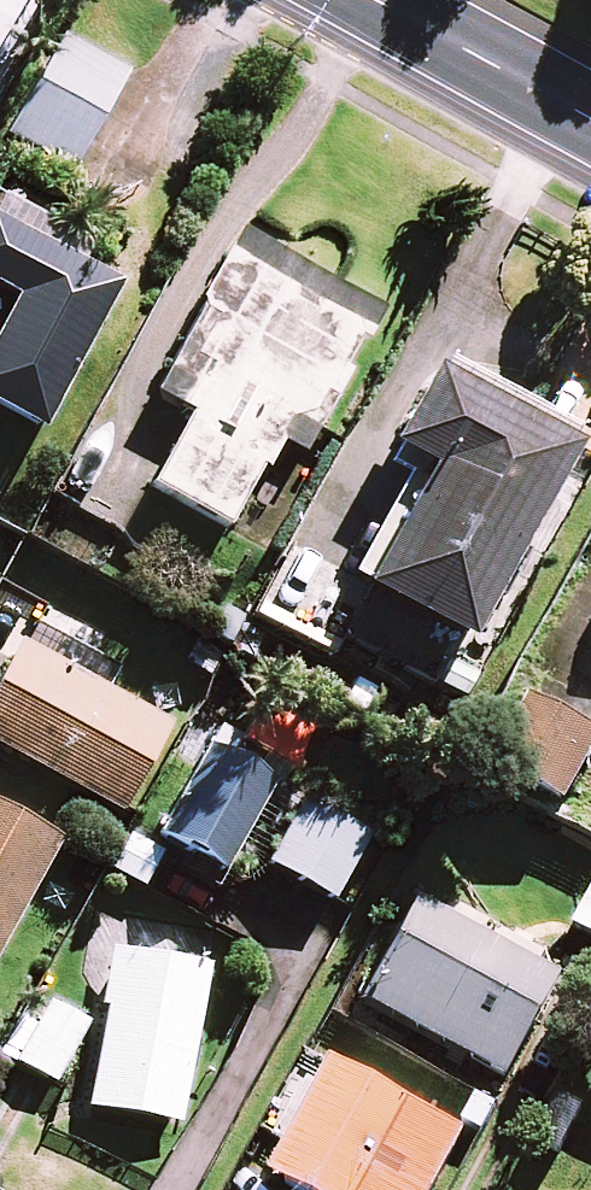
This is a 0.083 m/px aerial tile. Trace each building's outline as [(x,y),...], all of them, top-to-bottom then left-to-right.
[(126,74),(59,40),(10,135),(76,169),(126,74)] [(121,280),(89,262),(96,248),(0,195),(0,408),(39,430),(121,280)] [(367,334),(229,260),(157,395),(193,414),(154,487),(231,528),(282,434),(306,447),(367,334)] [(347,577),(459,636),(564,447),(433,377),(392,452),(432,473),(421,494),(398,482),(347,577)] [(21,647),(0,685),(0,747),(123,814),(170,728),(83,681),(108,635),(45,601),(21,647)] [(275,782),(210,746),(161,836),(226,871),(275,782)] [(368,836),(303,802),(269,866),(334,901),(368,836)] [(0,809),(0,950),(60,842),(0,809)] [(185,864),(143,842),(124,877),(165,900),(185,864)] [(573,925),(590,935),(590,892),(573,925)] [(565,981),(412,898),(357,999),(510,1082),(565,981)] [(207,969),(119,952),(89,1107),(178,1123),(207,969)] [(86,1023),(47,1004),(17,1063),(56,1083),(86,1023)] [(335,1059),(326,1075),(301,1061),(264,1131),(287,1143),(270,1175),(299,1189),(430,1189),(463,1128),(335,1059)]
